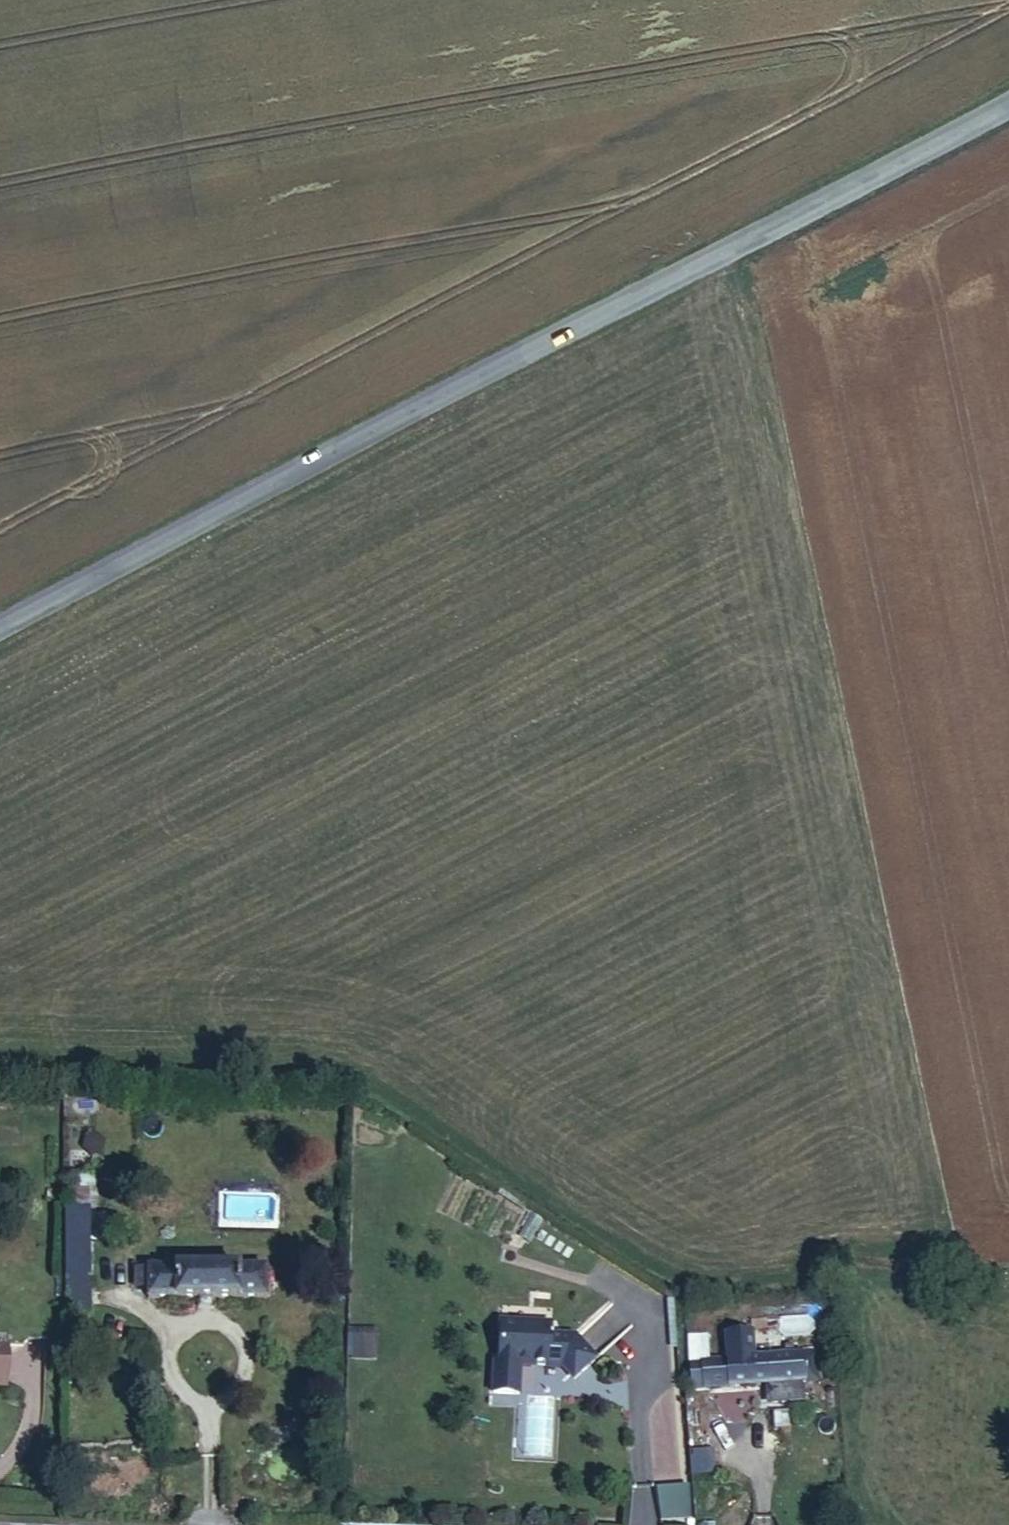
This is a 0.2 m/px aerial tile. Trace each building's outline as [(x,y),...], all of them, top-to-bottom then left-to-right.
[(69,1206),(62,1206),(63,1274),(89,1273),(88,1222),(98,1222),(98,1174),(69,1174),(69,1206)] [(73,1302),(74,1279),(57,1279),(57,1302),(73,1302)] [(259,1310),(260,1279),(138,1279),(137,1310),(259,1310)] [(552,1330),(502,1329),(501,1370),(496,1370),(495,1401),(521,1402),(522,1371),(563,1373),(575,1385),(597,1365),(576,1343),(551,1342),(552,1330)] [(689,1408),(810,1398),(807,1366),(686,1377),(689,1408)] [(656,1484),(657,1519),(688,1518),(688,1484),(656,1484)]
